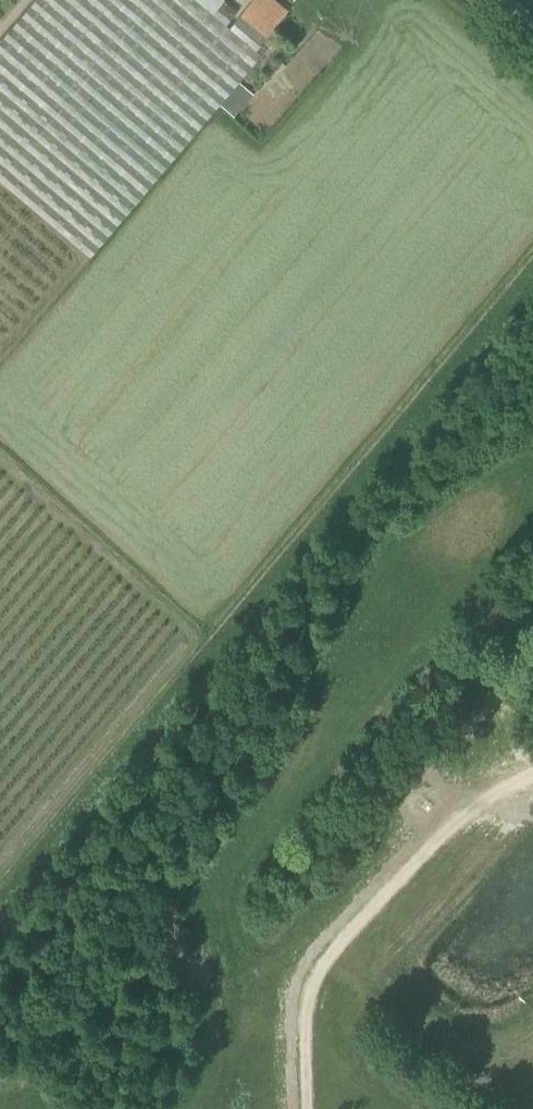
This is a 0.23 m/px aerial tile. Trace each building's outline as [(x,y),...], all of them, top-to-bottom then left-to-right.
[(0,42),(0,179),(91,256),(262,54),(199,0),(35,0),(0,42)]
